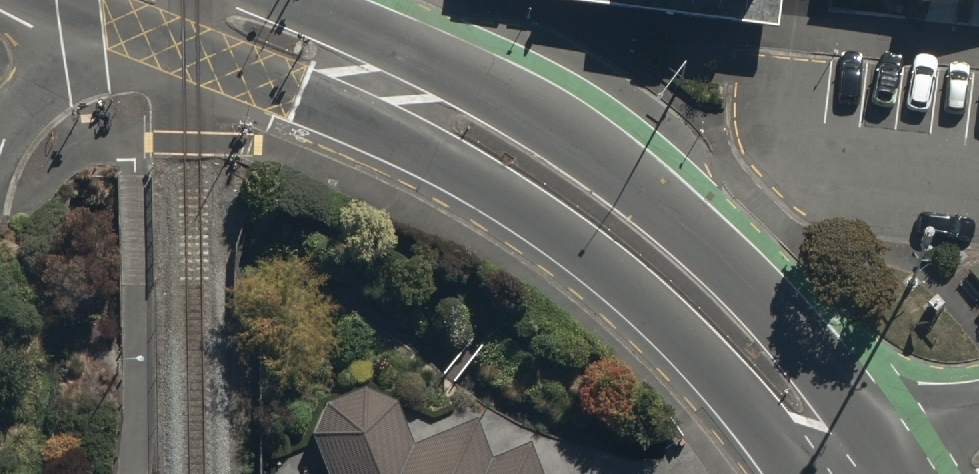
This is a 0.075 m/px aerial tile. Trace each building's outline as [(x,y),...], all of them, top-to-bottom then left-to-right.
[(539,2),(783,28),(785,9),(786,0),(539,0),(539,2)] [(385,406),(377,409),(371,393),(310,417),(332,473),(495,473),(479,435),(418,459),(400,414),(390,418),(385,406)] [(540,456),(495,473),(548,473),(540,456)]
